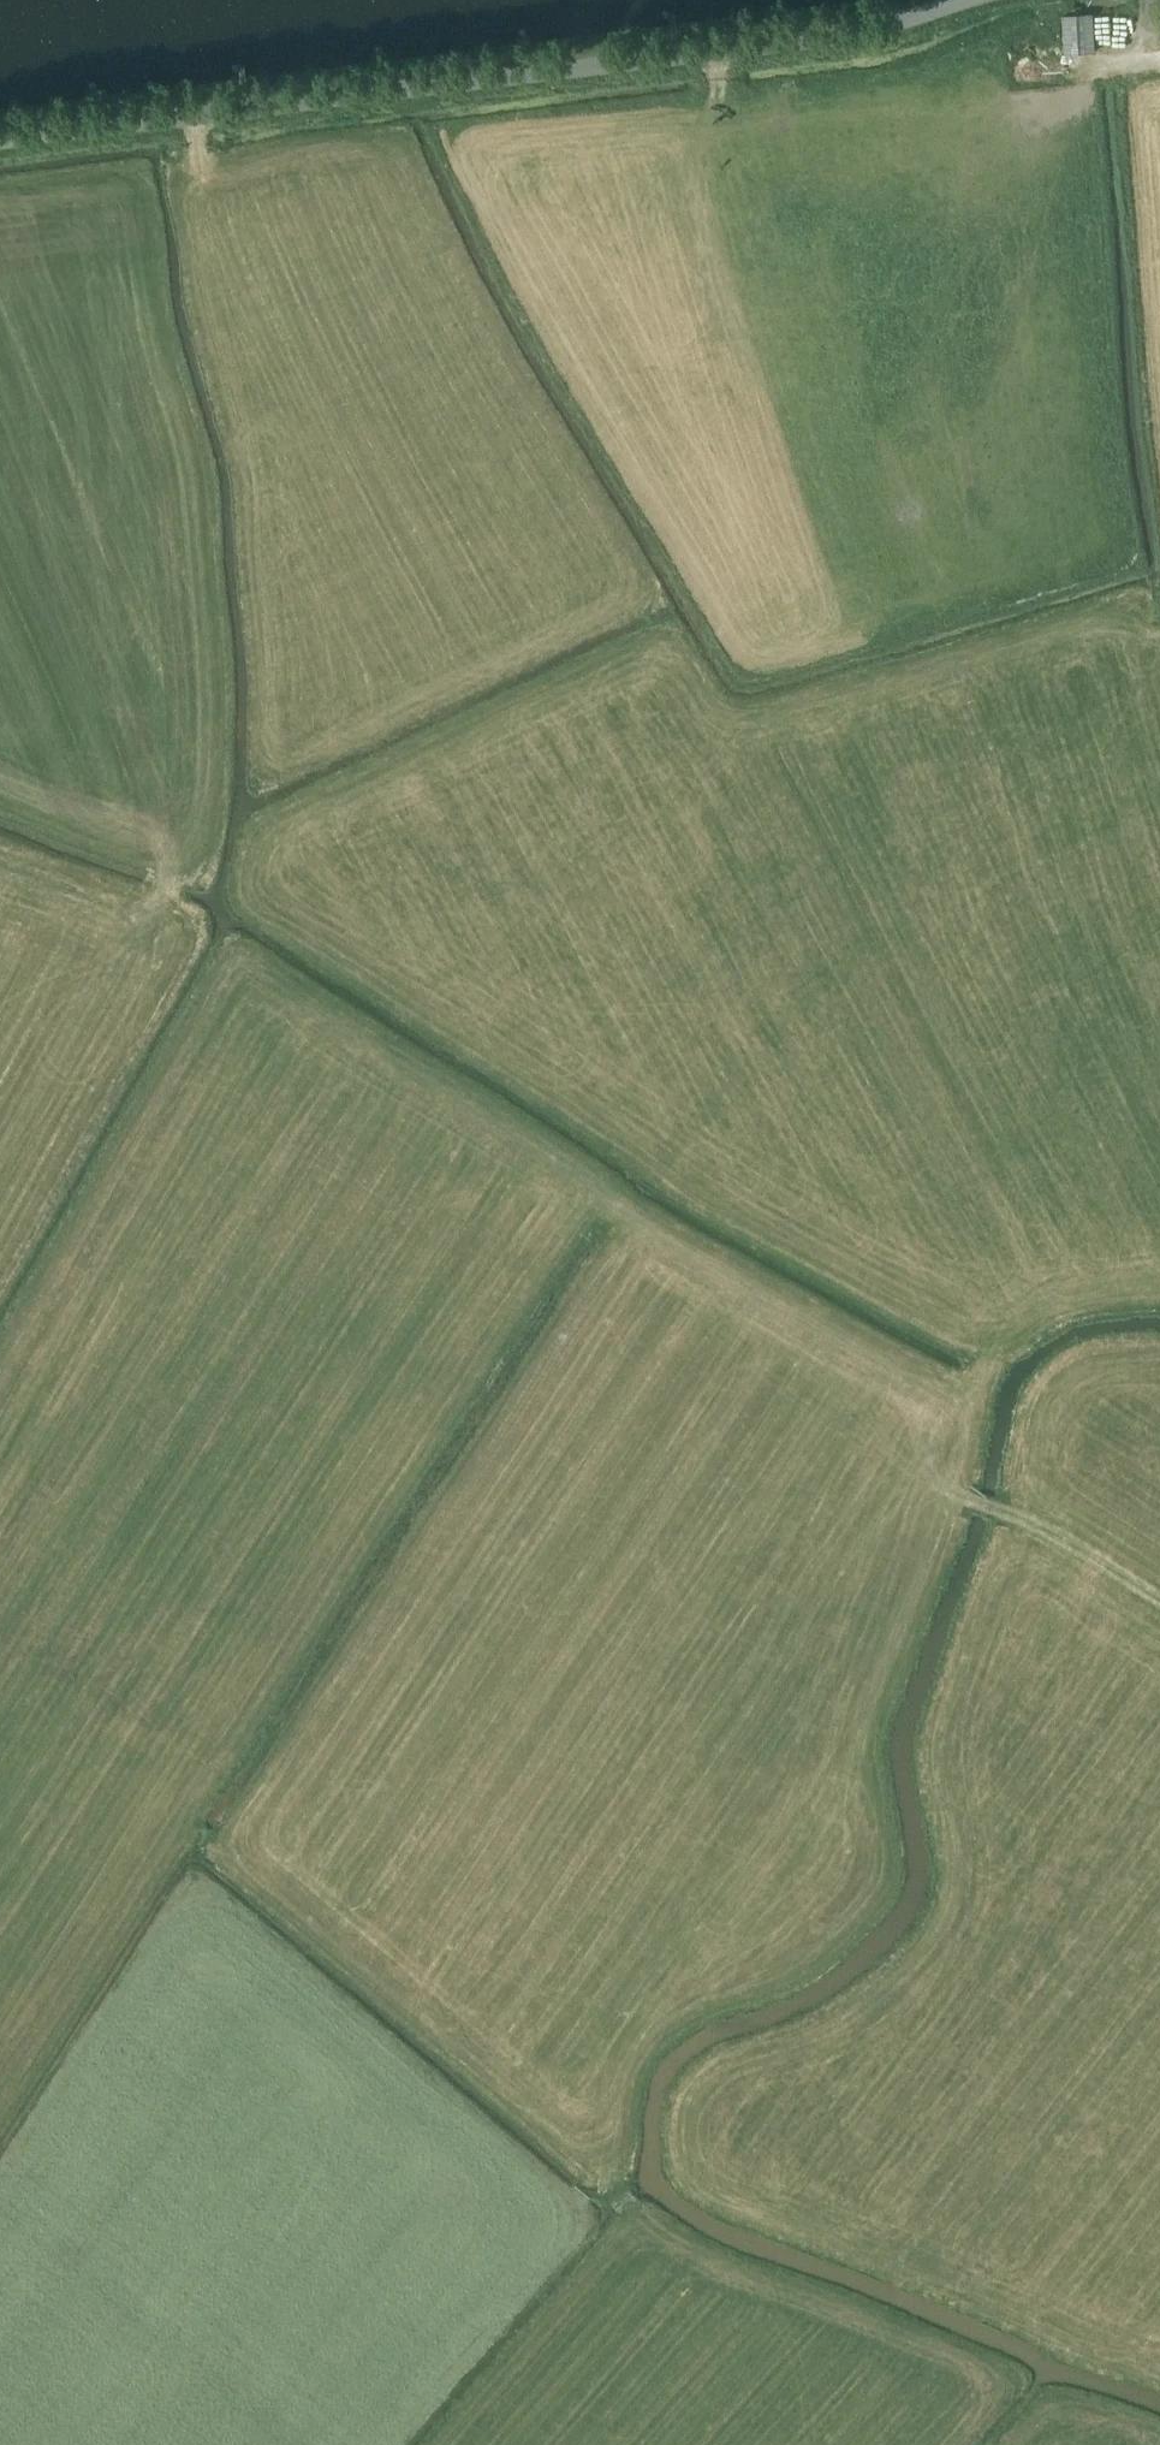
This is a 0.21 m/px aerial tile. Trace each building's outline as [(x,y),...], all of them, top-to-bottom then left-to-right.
[(1093,12),(1063,15),(1065,53),(1096,51),(1093,12)]
